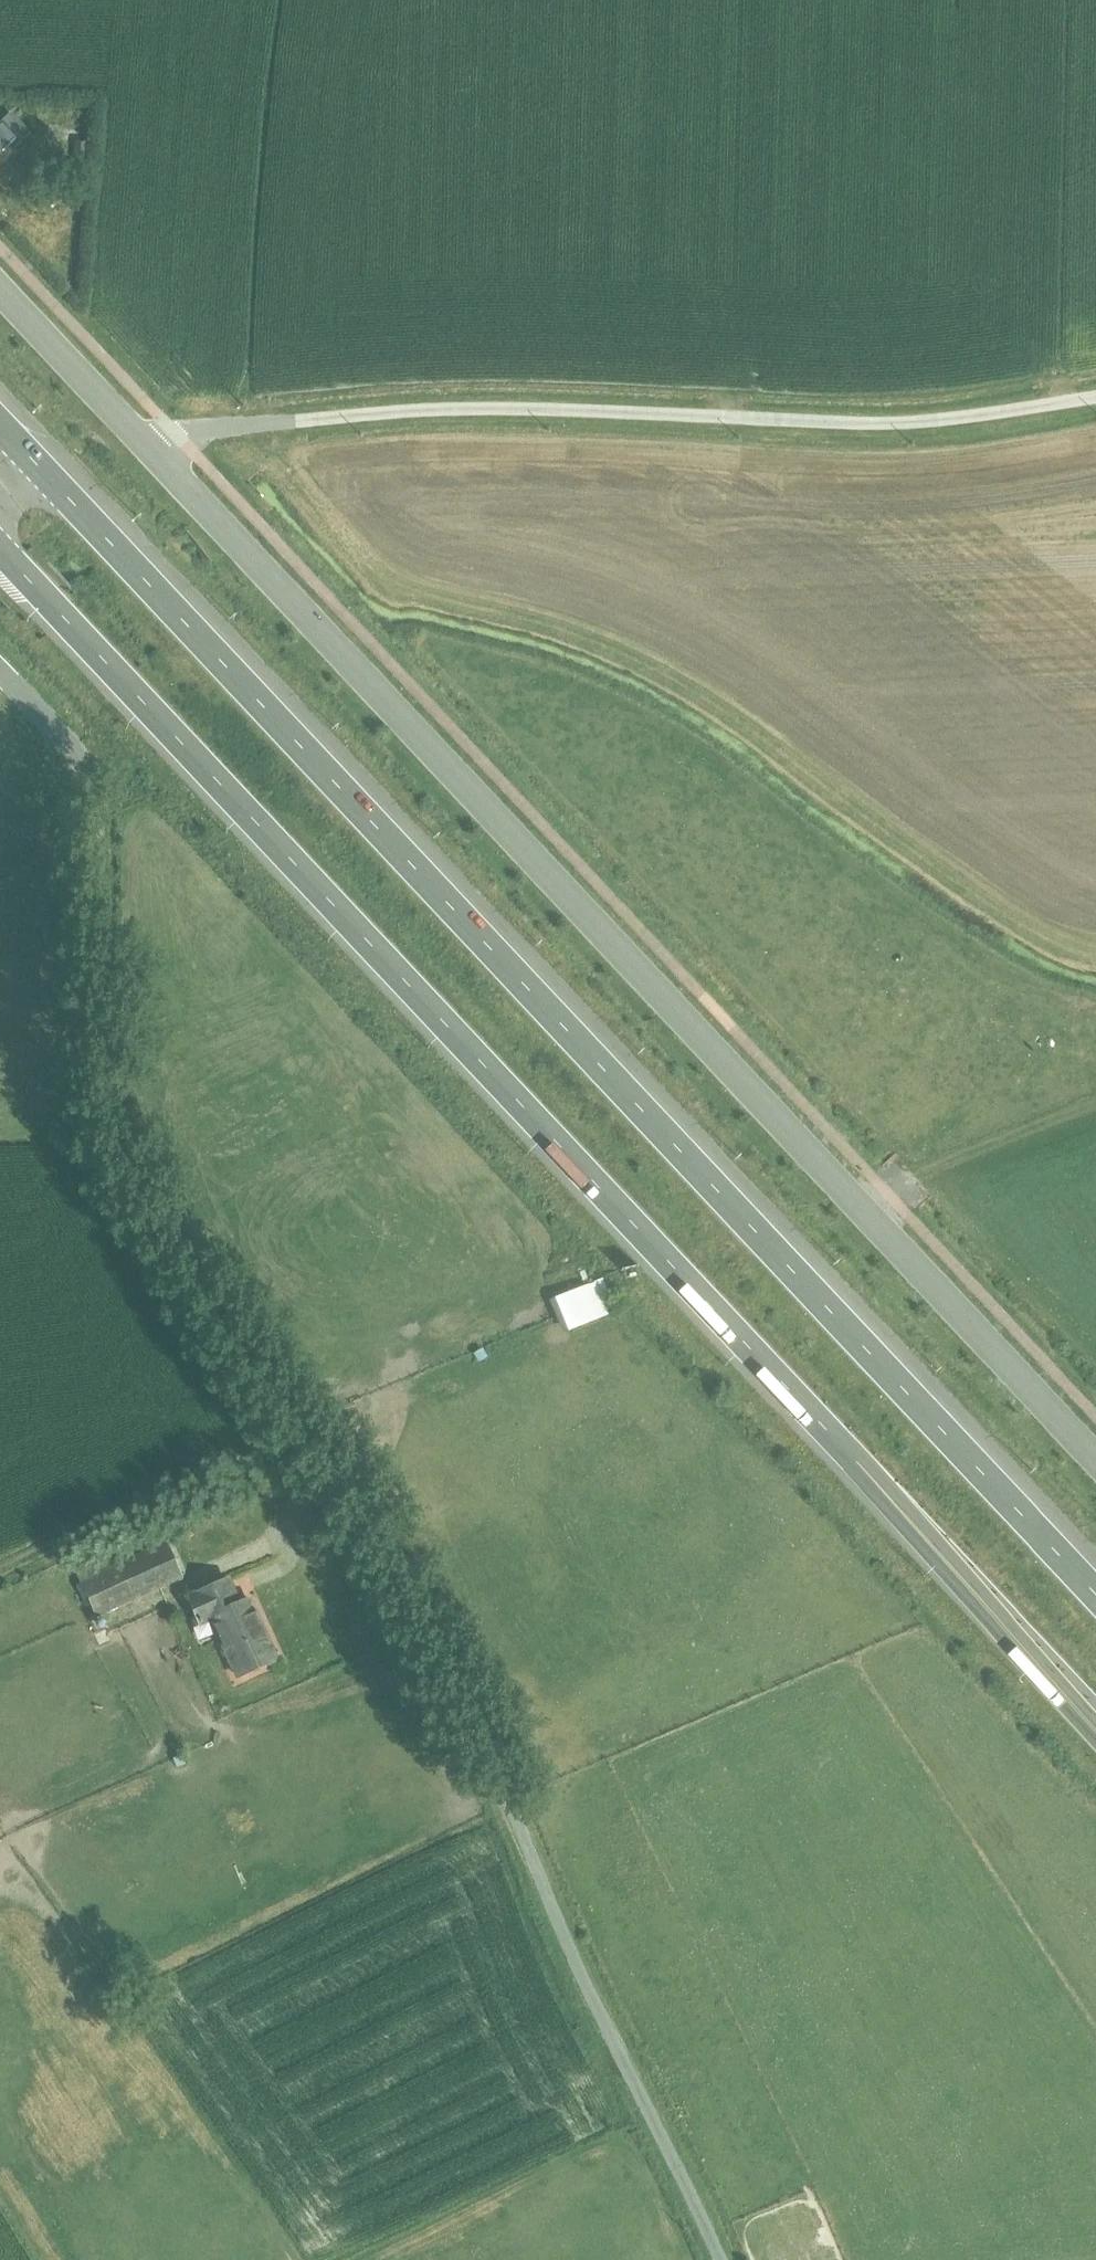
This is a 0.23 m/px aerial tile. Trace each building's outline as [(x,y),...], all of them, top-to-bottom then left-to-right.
[(21,153),(0,131),(0,173),(21,153)] [(89,141),(74,141),(72,174),(87,175),(89,141)] [(603,1278),(549,1300),(564,1333),(617,1311),(603,1278)] [(72,1578),(77,1576),(96,1617),(184,1578),(167,1540),(117,1562),(109,1544),(66,1563),(72,1578)] [(211,1622),(236,1678),(277,1659),(250,1599),(240,1604),(229,1579),(187,1598),(200,1627),(211,1622)] [(78,1618),(70,1601),(58,1607),(65,1624),(78,1618)]
